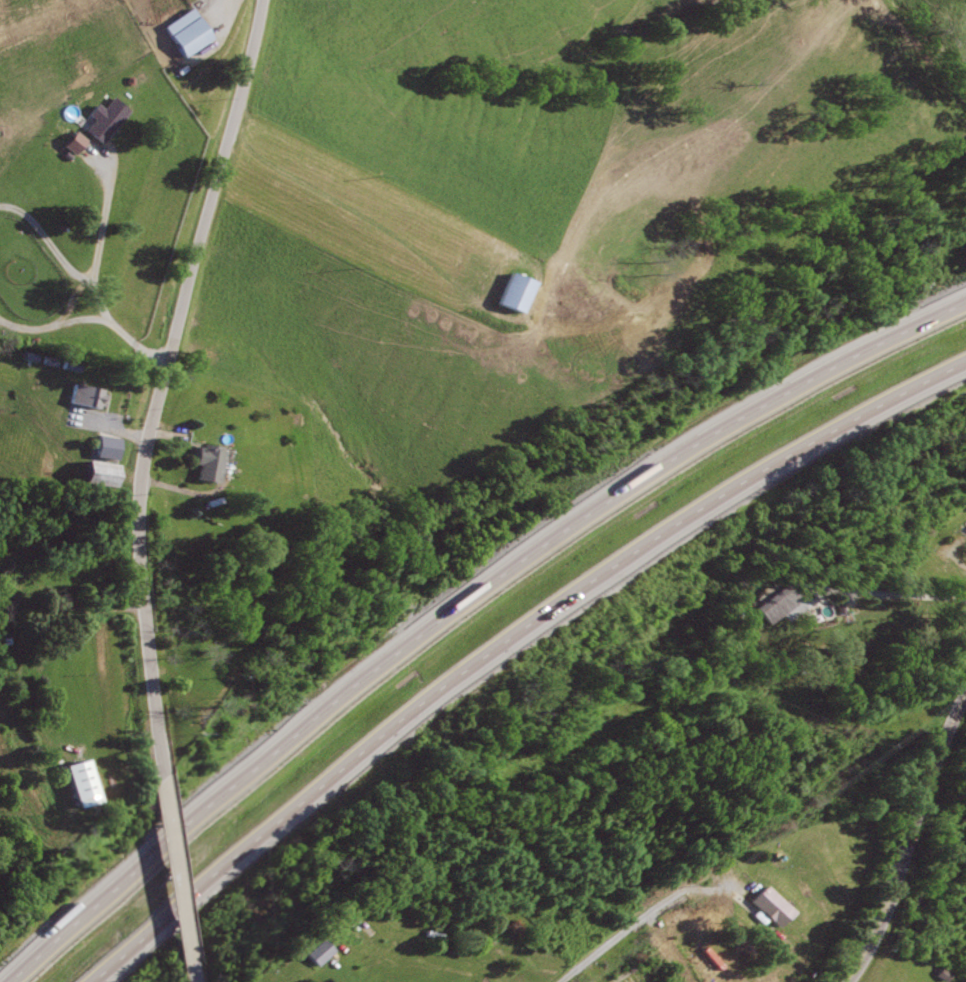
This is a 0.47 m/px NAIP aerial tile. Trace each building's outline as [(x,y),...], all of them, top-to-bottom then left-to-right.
[(185,57),(162,26),(189,7),(211,37),(185,57)] [(129,111),(102,144),(83,129),(90,120),(83,115),(94,102),(101,108),(111,96),(129,111)] [(56,143),(66,154),(80,141),(70,130),(56,143)] [(95,154),(86,147),(79,155),(88,163),(95,154)] [(535,280),(522,312),(495,301),(509,269),(535,280)] [(71,400),(75,382),(105,389),(105,392),(109,393),(105,408),(71,400)] [(114,437),(92,434),(89,455),(111,458),(114,437)] [(222,447),(216,482),(197,479),(200,464),(194,463),(198,447),(202,447),(203,444),(222,447)] [(117,463),(89,459),(86,480),(114,485),(117,463)] [(797,583),(759,608),(771,625),(809,600),(797,583)] [(66,764),(79,807),(102,800),(89,757),(66,764)] [(750,900),(778,928),(795,911),(767,883),(750,900)] [(312,967),(326,951),(313,939),(299,955),(312,967)] [(950,975),(946,981),(944,981),(935,976),(940,968),(950,975)]
